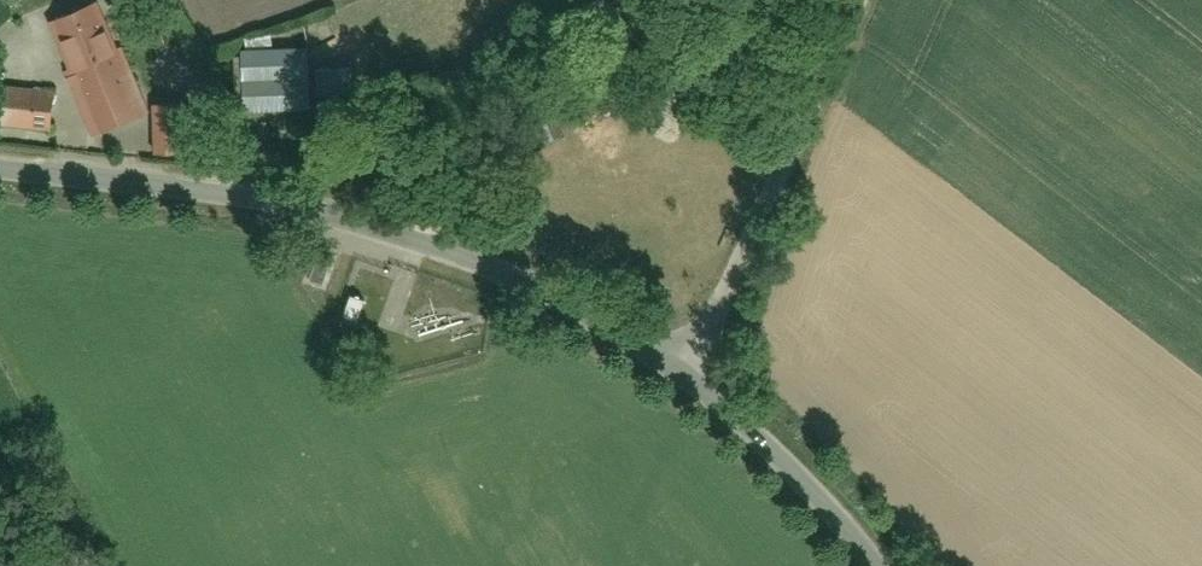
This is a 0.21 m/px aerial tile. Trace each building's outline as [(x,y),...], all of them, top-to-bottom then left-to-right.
[(104,4),(51,24),(91,131),(144,111),(104,4)] [(252,49),(252,85),(309,85),(309,49),(252,49)] [(49,135),(54,93),(0,86),(0,129),(49,135)] [(149,105),(148,154),(189,155),(190,106),(149,105)]
